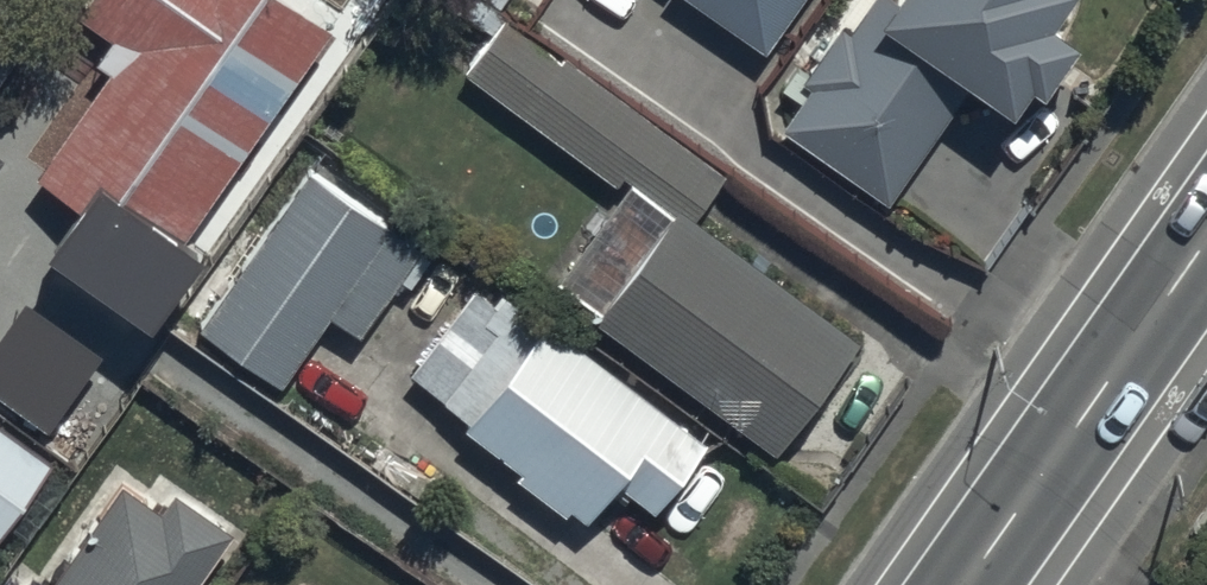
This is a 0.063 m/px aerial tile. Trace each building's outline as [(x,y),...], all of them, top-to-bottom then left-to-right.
[(279,0),(84,0),(76,11),(114,39),(62,111),(73,119),(32,175),(78,209),(44,255),(146,329),(201,254),(179,238),(328,35),(279,0)] [(768,52),(804,0),(693,0),(768,52)] [(778,127),(890,200),(968,91),(1006,115),(1025,86),(1041,96),(1076,43),(1050,27),(1068,0),(862,0),(778,127)] [(675,207),(690,219),(722,176),(504,20),(465,74),(615,181),(619,175),(631,183),(671,214),(675,207)] [(241,268),(197,329),(279,388),(330,317),(357,336),(397,281),(409,290),(431,259),(310,173),(267,233),(259,226),(233,262),(241,268)] [(671,214),(631,183),(560,282),(598,310),(594,317),(777,450),(857,340),(690,219),(675,207),(671,214)] [(471,291),(408,375),(465,421),(460,428),(519,472),(514,478),(568,518),(573,511),(588,522),(615,486),(651,513),(705,441),(542,320),(538,325),(497,295),(490,305),(471,291)] [(28,305),(0,343),(0,399),(50,434),(104,359),(28,305)] [(44,461),(0,433),(0,529),(44,461)] [(230,535),(173,494),(160,513),(120,485),(48,584),(194,584),(230,535)]
